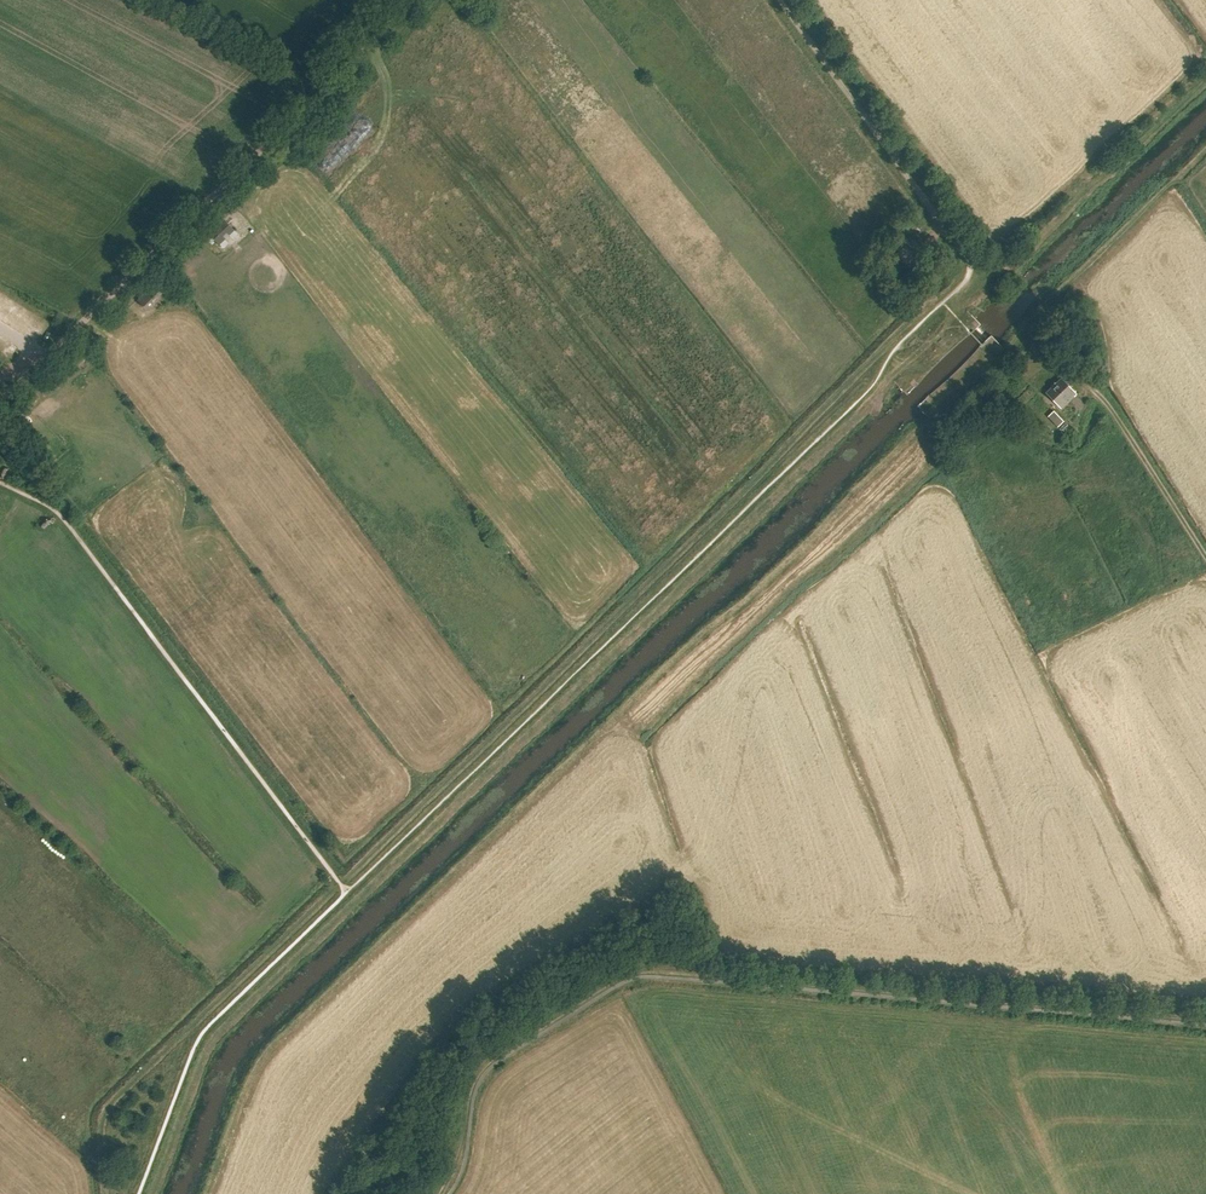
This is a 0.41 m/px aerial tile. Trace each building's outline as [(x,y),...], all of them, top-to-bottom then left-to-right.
[(209,233),(220,245),(235,230),(224,219),(209,233)] [(905,245),(897,254),(906,263),(909,260),(908,258),(913,253),(905,245)] [(138,300),(146,309),(163,291),(155,283),(138,300)] [(1060,378),(1045,392),(1060,407),(1075,393),(1060,378)] [(14,427),(29,415),(20,406),(6,419),(14,427)] [(1058,426),(1064,421),(1053,410),(1048,416),(1058,426)]
